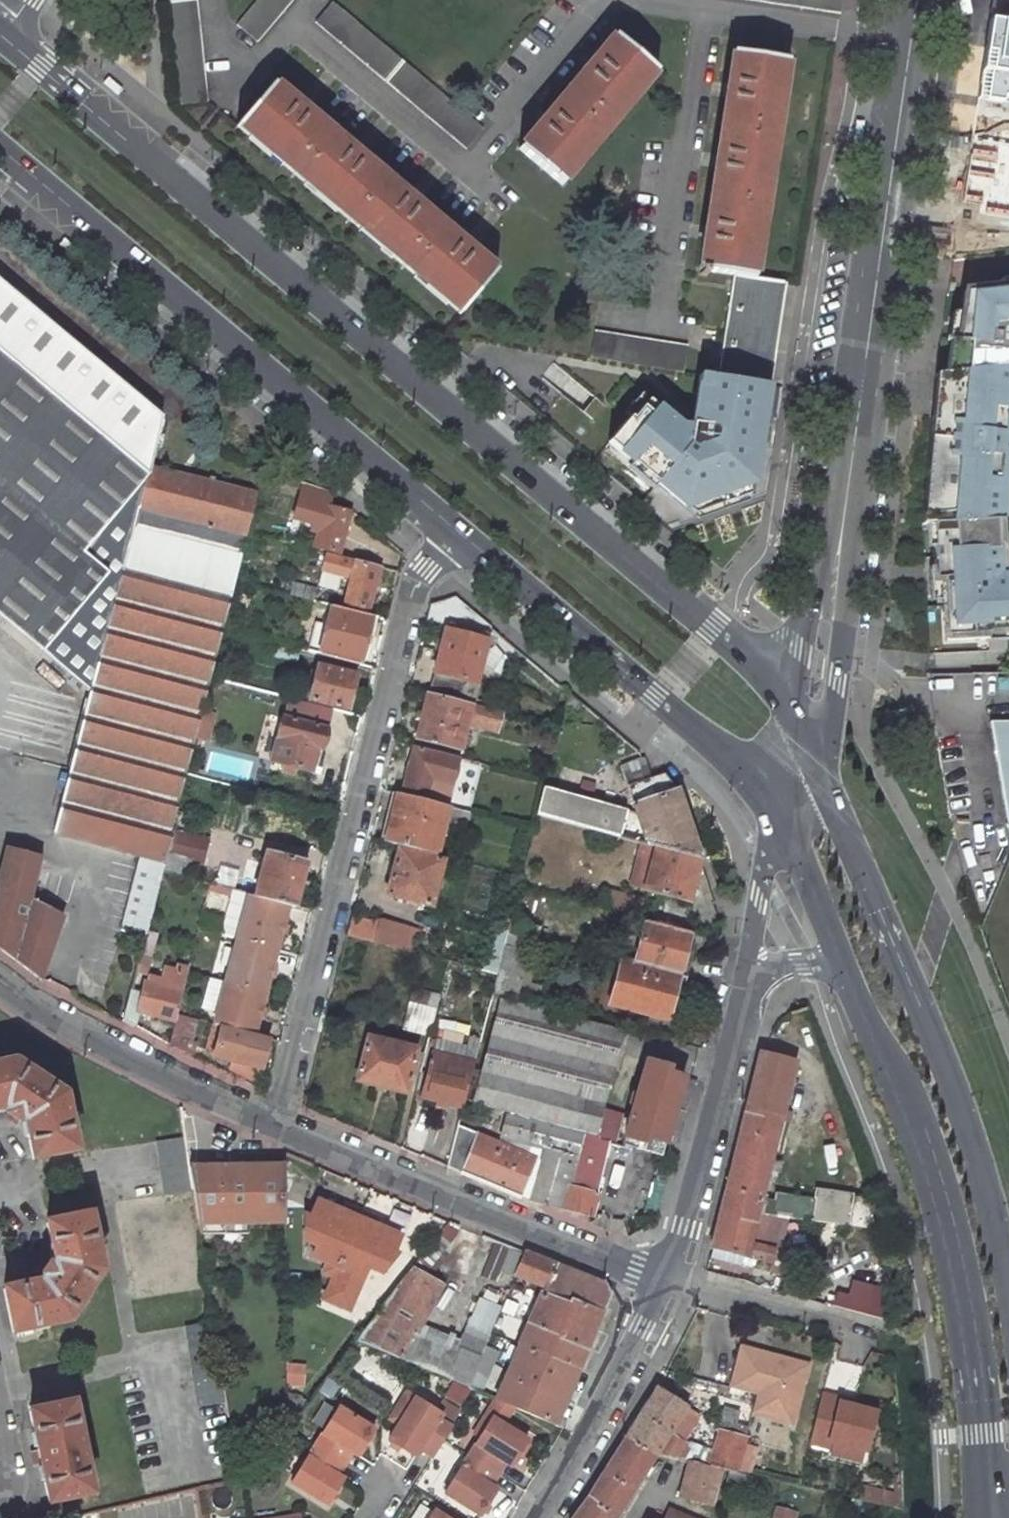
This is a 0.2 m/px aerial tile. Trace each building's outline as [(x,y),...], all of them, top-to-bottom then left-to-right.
[(210,104),(198,0),(170,0),(183,106),(210,104)] [(238,26),(259,42),(295,0),(259,0),(238,26)] [(458,106),(333,0),(317,23),(469,150),(485,130),(458,106)] [(949,25),(968,22),(990,19),(990,18),(992,0),(953,0),(949,25)] [(990,18),(1008,15),(1008,0),(992,0),(990,18)] [(664,81),(617,38),(541,127),(522,150),(571,192),(664,81)] [(798,58),(735,50),(700,269),(735,275),(764,279),(798,58)] [(479,244),(280,77),(237,125),(460,313),(501,264),(479,244)] [(764,279),(735,275),(732,295),(727,329),(721,375),(773,383),(780,339),(785,304),(787,283),(764,279)] [(942,606),(945,641),(985,639),(985,631),(1008,630),(1008,580),(1003,580),(1002,554),(993,554),(992,521),(996,477),(1004,478),(1005,460),(1008,460),(1008,432),(1007,432),(1008,419),(1008,279),(1000,280),(1001,289),(965,292),(965,309),(946,314),(935,374),(933,388),(931,413),(930,430),(938,430),(930,520),(922,520),(921,524),(930,524),(933,579),(940,578),(942,606)] [(257,491),(182,473),(152,465),(154,456),(162,416),(0,281),(0,617),(91,694),(54,833),(139,856),(120,931),(144,938),(160,877),(166,857),(171,835),(187,777),(196,741),(203,715),(257,491)] [(690,345),(596,330),(592,358),(686,372),(690,345)] [(665,403),(652,397),(611,444),(633,462),(628,468),(654,489),(659,484),(691,511),(763,484),(772,426),(777,384),(773,383),(721,375),(704,373),(698,409),(695,428),(665,403)] [(342,556),(353,512),(328,491),(300,482),(296,499),(287,543),(302,546),(325,552),(342,556)] [(343,603),(371,611),(383,567),(342,556),(325,552),(325,555),(321,567),(320,570),(349,579),(343,603)] [(433,677),(480,687),(490,641),(491,626),(456,597),(431,605),(427,619),(445,624),(433,677)] [(329,606),(317,652),(363,664),(377,617),(329,606)] [(360,674),(316,663),(308,703),(350,713),(360,674)] [(465,749),(471,728),(484,731),(498,735),(504,713),(491,709),(426,693),(414,741),(464,754),(465,749)] [(203,715),(196,741),(209,745),(215,718),(203,715)] [(328,732),(283,720),(272,763),(310,773),(316,751),(322,753),(328,732)] [(989,722),(1007,823),(1008,823),(1008,722),(989,722)] [(412,745),(401,790),(428,797),(431,780),(455,787),(462,759),(412,745)] [(634,806),(682,788),(664,775),(652,779),(645,759),(622,766),(634,806)] [(465,791),(450,788),(445,805),(453,807),(461,806),(465,791)] [(682,788),(634,806),(636,813),(640,844),(706,860),(682,788)] [(552,791),(546,789),(538,816),(640,844),(636,813),(552,791)] [(438,857),(453,807),(445,805),(394,794),(383,843),(399,847),(438,857)] [(189,863),(204,867),(211,845),(171,835),(166,857),(189,863)] [(7,844),(0,872),(0,948),(15,960),(30,901),(43,853),(7,844)] [(640,844),(629,890),(695,906),(706,860),(640,844)] [(449,860),(438,857),(399,847),(384,897),(437,912),(438,908),(449,860)] [(293,909),(306,863),(268,854),(256,897),(255,901),(287,908),(293,909)] [(184,884),(189,863),(166,857),(160,877),(184,884)] [(628,894),(605,889),(600,909),(605,910),(638,918),(643,898),(628,894)] [(236,940),(276,951),(287,908),(255,901),(256,897),(248,894),(236,940)] [(39,979),(60,915),(30,901),(15,960),(39,979)] [(344,937),(385,947),(399,951),(405,927),(374,918),(373,923),(350,916),(344,937)] [(540,926),(514,918),(508,940),(534,948),(540,926)] [(695,932),(645,918),(635,959),(684,972),(695,932)] [(236,940),(225,983),(265,994),(276,951),(236,940)] [(514,1002),(526,954),(504,948),(497,974),(493,993),(492,996),(514,1002)] [(136,968),(144,971),(148,957),(140,954),(136,968)] [(622,956),(609,1005),(671,1021),(684,972),(635,959),(622,956)] [(190,966),(177,962),(175,969),(188,973),(190,966)] [(175,969),(164,967),(159,984),(183,991),(188,973),(175,969)] [(221,1028),(253,1037),(265,994),(225,983),(211,979),(203,1009),(218,1013),(214,1026),(221,1028)] [(159,984),(145,981),(142,993),(138,1009),(176,1018),(183,991),(159,984)] [(142,993),(131,990),(124,1016),(134,1023),(138,1009),(142,993)] [(437,1008),(409,1000),(402,1034),(429,1041),(429,1039),(437,1008)] [(598,1110),(617,1036),(594,1030),(537,1015),(502,1005),(476,1104),(591,1135),(598,1110)] [(214,1056),(259,1069),(266,1041),(253,1037),(221,1028),(214,1056)] [(421,1044),(367,1031),(355,1079),(409,1093),(421,1044)] [(464,1108),(478,1050),(441,1042),(435,1041),(420,1097),(464,1108)] [(767,1199),(800,1059),(760,1048),(714,1248),(752,1258),(763,1213),(767,1199)] [(677,1063),(647,1055),(624,1136),(653,1144),(655,1138),(671,1142),(692,1075),(676,1069),(677,1063)] [(0,1063),(0,1107),(1,1107),(5,1109),(4,1111),(18,1119),(19,1118),(23,1120),(31,1158),(75,1149),(64,1096),(12,1060),(0,1063)] [(592,1139),(610,1144),(618,1116),(598,1110),(591,1135),(590,1138),(592,1139)] [(546,1149),(531,1202),(589,1220),(604,1166),(586,1161),(592,1139),(590,1138),(510,1115),(504,1137),(546,1149)] [(536,1160),(478,1136),(459,1128),(456,1127),(445,1167),(521,1198),(536,1160)] [(604,1166),(610,1144),(592,1139),(586,1161),(604,1166)] [(182,1142),(154,1146),(163,1200),(191,1196),(187,1170),(182,1142)] [(286,1223),(286,1166),(235,1167),(239,1224),(286,1223)] [(235,1167),(187,1170),(191,1196),(198,1239),(224,1238),(223,1225),(239,1224),(235,1167)] [(816,1198),(812,1219),(850,1225),(854,1192),(818,1187),(816,1198)] [(790,1218),(812,1219),(816,1198),(777,1192),(775,1199),(767,1199),(763,1213),(790,1218)] [(331,1278),(361,1215),(344,1207),(340,1216),(334,1214),(335,1210),(317,1201),(309,1218),(304,1216),(304,1241),(316,1247),(311,1256),(327,1263),(322,1273),(331,1278)] [(89,1211),(44,1220),(52,1259),(50,1262),(47,1260),(40,1272),(43,1274),(39,1279),(0,1287),(10,1331),(69,1318),(100,1267),(89,1211)] [(748,1272),(787,1284),(792,1252),(784,1250),(790,1218),(763,1213),(752,1258),(748,1272)] [(378,1275),(395,1255),(391,1254),(398,1238),(379,1230),(378,1233),(371,1230),(375,1221),(361,1215),(331,1278),(321,1300),(345,1311),(365,1269),(378,1275)] [(752,1258),(714,1248),(710,1261),(748,1272),(752,1258)] [(510,1250),(499,1274),(512,1279),(522,1255),(510,1250)] [(541,1294),(495,1403),(496,1403),(515,1412),(554,1428),(608,1300),(604,1288),(522,1255),(512,1279),(511,1281),(541,1294)] [(426,1309),(437,1289),(406,1275),(390,1293),(426,1309)] [(892,1290),(855,1277),(851,1294),(839,1292),(837,1306),(903,1325),(892,1290)] [(378,1312),(352,1342),(398,1362),(464,1390),(476,1362),(480,1352),(456,1341),(454,1346),(415,1330),(426,1309),(390,1293),(376,1311),(378,1312)] [(211,1319),(183,1324),(199,1424),(227,1419),(211,1319)] [(752,1415),(795,1427),(812,1362),(741,1342),(736,1364),(730,1386),(758,1395),(752,1415)] [(477,1395),(488,1368),(476,1362),(464,1390),(477,1395)] [(658,1387),(625,1437),(659,1455),(681,1460),(704,1415),(658,1387)] [(829,1456),(862,1463),(864,1453),(868,1453),(880,1409),(822,1394),(810,1444),(831,1450),(829,1456)] [(285,1396),(285,1424),(303,1402),(285,1396)] [(89,1490),(70,1397),(26,1407),(46,1499),(89,1490)] [(397,1430),(415,1404),(406,1398),(389,1424),(397,1430)] [(501,1433),(515,1412),(496,1403),(475,1438),(481,1443),(491,1427),(501,1433)] [(428,1462),(439,1445),(447,1433),(437,1427),(441,1421),(415,1404),(397,1430),(387,1444),(415,1462),(418,1456),(428,1462)] [(321,1430),(332,1414),(320,1406),(309,1422),(321,1430)] [(311,1445),(341,1465),(348,1454),(353,1458),(370,1432),(335,1409),(332,1414),(321,1430),(311,1445)] [(497,1479),(502,1471),(507,1475),(524,1449),(501,1433),(491,1427),(481,1443),(469,1461),(497,1479)] [(750,1437),(718,1428),(707,1463),(752,1474),(753,1467),(759,1447),(747,1443),(750,1437)] [(266,1434),(247,1437),(249,1449),(266,1448),(267,1446),(266,1434)] [(659,1455),(625,1437),(574,1517),(621,1517),(659,1455)] [(311,1445),(285,1484),(321,1507),(338,1481),(333,1477),(341,1465),(311,1445)] [(443,1502),(468,1517),(480,1517),(493,1498),(487,1494),(497,1479),(469,1461),(443,1502)] [(723,1470),(687,1461),(677,1498),(692,1501),(716,1507),(723,1470)] [(893,1483),(863,1477),(859,1500),(904,1509),(903,1474),(894,1475),(893,1483)] [(689,1515),(670,1506),(663,1517),(696,1517),(689,1515)] [(774,1517),(797,1517),(799,1513),(777,1507),(774,1517)]
